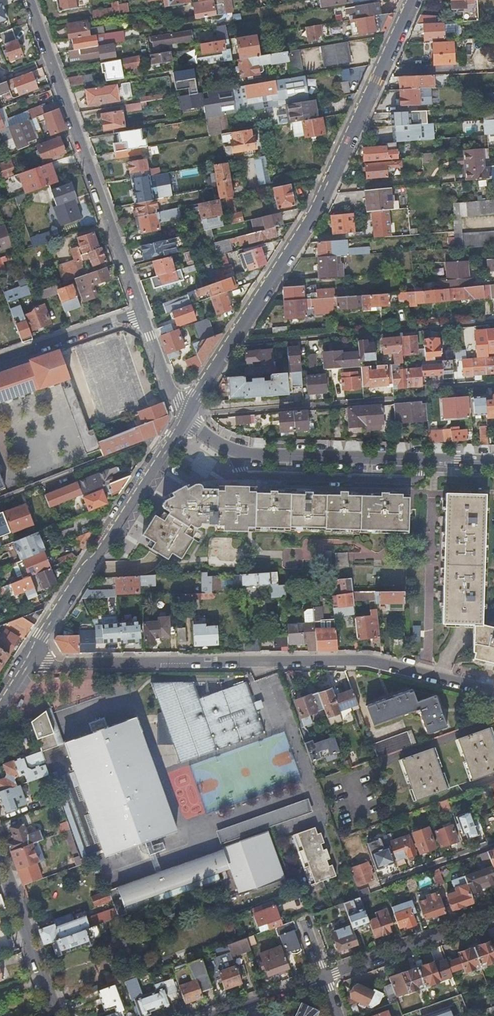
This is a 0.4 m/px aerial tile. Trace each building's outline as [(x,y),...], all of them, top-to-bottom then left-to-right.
[(78,7),(77,0),(56,0),(58,11),(78,7)] [(118,1),(120,13),(127,12),(125,0),(118,0),(118,1)] [(225,13),(223,3),(223,0),(215,0),(216,4),(213,4),(214,15),(225,13)] [(232,12),(230,0),(223,0),(223,3),(225,13),(232,12)] [(464,0),(450,0),(450,9),(465,9),(464,0)] [(465,9),(476,8),(475,0),(464,0),(465,9)] [(92,11),(93,18),(120,14),(120,13),(118,1),(111,2),(112,7),(92,11)] [(195,18),(214,15),(213,4),(212,1),(193,4),(194,8),(193,9),(195,18)] [(356,12),(356,14),(357,18),(373,16),(377,15),(379,15),(377,3),(355,6),(356,12)] [(476,20),(476,8),(465,9),(465,21),(476,20)] [(379,30),(385,29),(393,12),(379,15),(377,15),(379,30)] [(357,18),(349,19),(349,22),(352,21),(352,22),(356,21),(358,36),(368,34),(368,32),(375,31),(373,16),(357,18)] [(106,27),(115,26),(114,18),(104,20),(106,27)] [(67,29),(69,39),(72,39),(104,33),(103,26),(88,28),(86,21),(68,24),(69,28),(67,29)] [(352,21),(349,22),(351,37),(358,36),(356,21),(352,22),(352,21)] [(423,41),(443,40),(443,36),(459,36),(461,32),(461,28),(459,24),(443,25),(442,22),(433,22),(423,23),(423,41)] [(415,23),(411,31),(421,31),(420,23),(415,23)] [(318,24),(305,26),(308,41),(315,40),(315,35),(319,34),(318,24)] [(232,60),(226,25),(216,26),(219,40),(201,43),(202,52),(197,52),(199,65),(232,60)] [(0,33),(0,35),(9,61),(21,56),(12,29),(0,33)] [(78,42),(79,48),(113,43),(124,41),(122,30),(116,31),(108,33),(104,33),(72,39),(72,43),(78,42)] [(192,38),(191,30),(183,32),(152,37),(154,44),(192,38)] [(235,38),(238,59),(258,56),(255,34),(235,38)] [(351,61),(347,41),(320,45),(324,65),(351,61)] [(79,48),(69,50),(70,61),(100,56),(101,60),(115,57),(113,43),(79,48)] [(433,64),(452,63),(451,43),(432,44),(433,64)] [(287,61),(289,71),(302,69),(299,49),(286,51),(287,61)] [(171,61),(169,51),(150,54),(152,64),(171,61)] [(270,64),(287,61),(286,51),(258,56),(238,59),(237,59),(238,66),(235,67),(236,71),(239,70),(240,77),(241,77),(256,74),(258,74),(258,72),(261,72),(263,70),(262,64),(270,63),(270,64)] [(134,67),(135,75),(142,74),(139,56),(101,62),(103,72),(105,72),(106,80),(124,77),(123,68),(134,67)] [(195,86),(193,69),(173,72),(175,90),(195,86)] [(352,69),(343,69),(344,81),(353,80),(352,69)] [(19,95),(37,89),(30,71),(12,78),(19,95)] [(81,75),(83,84),(92,82),(91,74),(81,75)] [(67,78),(70,86),(83,84),(81,75),(67,78)] [(278,106),(286,104),(308,101),(307,94),(308,94),(306,84),(305,84),(303,85),(302,77),(304,77),(304,75),(242,85),(232,87),(236,113),(278,106)] [(432,75),(399,77),(399,89),(430,88),(433,88),(432,75)] [(230,81),(232,87),(242,85),(240,79),(230,81)] [(115,84),(85,89),(88,105),(118,100),(115,84)] [(206,118),(219,115),(225,114),(236,113),(232,87),(207,91),(208,100),(204,100),(203,92),(177,96),(178,103),(179,108),(204,105),(206,118)] [(430,88),(399,89),(400,106),(431,104),(430,88)] [(493,106),(493,98),(493,92),(485,93),(485,99),(485,105),(485,107),(493,106)] [(286,104),(289,122),(295,122),(318,118),(315,99),(308,101),(286,104)] [(146,101),(126,104),(127,113),(142,110),(141,107),(147,106),(146,101)] [(57,108),(55,102),(45,106),(44,103),(40,104),(40,105),(28,110),(31,118),(36,116),(57,108)] [(289,122),(286,104),(278,106),(281,124),(289,122)] [(485,107),(483,107),(483,120),(493,119),(493,106),(485,107)] [(28,110),(6,119),(2,107),(0,108),(0,119),(3,127),(4,128),(31,118),(28,110)] [(64,129),(57,108),(36,116),(38,123),(43,121),(45,128),(43,129),(46,136),(64,129)] [(426,110),(390,112),(391,125),(395,125),(418,124),(426,123),(426,110)] [(101,114),(104,129),(124,126),(122,111),(101,114)] [(225,114),(219,115),(222,134),(228,133),(225,114)] [(4,128),(0,130),(0,132),(7,149),(15,146),(16,149),(29,144),(28,141),(35,139),(32,130),(40,127),(38,123),(36,116),(31,118),(4,128)] [(323,133),(321,117),(318,118),(295,122),(297,138),(310,136),(317,135),(323,133)] [(483,120),(484,132),(493,132),(493,119),(483,120)] [(418,124),(395,125),(397,142),(429,139),(428,131),(419,132),(418,124)] [(275,125),(261,127),(262,135),(276,132),(275,125)] [(140,147),(147,146),(145,138),(142,138),(140,129),(118,132),(119,142),(114,143),(115,151),(140,147)] [(244,150),(245,153),(254,152),(254,149),(255,148),(253,138),(252,137),(250,137),(249,129),(241,131),(244,150)] [(241,131),(232,132),(233,140),(232,141),(231,141),(231,142),(232,151),(244,150),(241,131)] [(64,152),(58,137),(35,145),(41,162),(53,158),(52,156),(64,152)] [(380,146),(362,147),(363,161),(396,158),(395,142),(385,143),(385,146),(380,146)] [(141,154),(140,147),(115,151),(116,158),(141,154)] [(489,179),(489,168),(483,169),(481,148),(463,150),(464,166),(460,167),(461,181),(486,179),(489,179)] [(422,153),(422,157),(422,161),(432,160),(431,152),(422,153)] [(265,155),(254,158),(256,171),(268,169),(265,155)] [(10,160),(0,163),(0,178),(15,173),(10,160)] [(150,175),(157,174),(155,167),(147,168),(145,160),(128,163),(129,173),(131,172),(132,178),(150,175)] [(366,179),(386,177),(385,168),(402,167),(401,161),(365,164),(366,179)] [(52,171),(49,162),(13,175),(15,179),(17,181),(18,183),(20,183),(21,184),(23,184),(24,184),(27,183),(30,192),(48,185),(51,184),(48,175),(49,175),(50,174),(51,173),(52,173),(52,172),(52,171)] [(229,179),(226,163),(214,165),(215,173),(209,174),(210,177),(211,183),(217,182),(229,179)] [(152,189),(150,175),(132,178),(130,178),(132,189),(130,189),(131,196),(145,194),(144,191),(152,189)] [(232,196),(229,179),(217,182),(220,199),(225,198),(232,196)] [(65,184),(63,180),(51,184),(48,185),(54,205),(52,206),(58,226),(80,218),(73,199),(75,198),(70,183),(65,184)] [(295,205),(290,184),(272,188),(274,196),(276,203),(277,209),(295,205)] [(390,195),(389,188),(364,190),(367,211),(372,211),(387,209),(391,209),(391,200),(393,200),(393,195),(390,195)] [(164,197),(173,196),(172,189),(163,190),(163,193),(164,197)] [(24,194),(15,197),(17,204),(26,201),(24,194)] [(236,216),(232,196),(225,198),(226,204),(231,224),(243,221),(242,214),(236,216)] [(138,216),(155,212),(154,208),(157,208),(155,202),(162,201),(161,198),(158,198),(150,200),(134,203),(136,210),(137,212),(138,216)] [(217,199),(214,200),(198,203),(198,206),(200,211),(204,231),(205,230),(211,229),(223,226),(219,205),(217,199)] [(453,231),(453,237),(453,244),(454,248),(493,246),(493,232),(461,234),(460,217),(493,213),(493,200),(488,200),(452,203),(453,215),(453,231)] [(169,221),(181,218),(179,207),(155,212),(138,216),(134,216),(136,225),(140,224),(142,232),(159,229),(157,219),(168,216),(169,221)] [(387,209),(372,211),(374,237),(378,237),(390,236),(387,209)] [(274,227),(282,225),(279,213),(252,219),(255,232),(274,227)] [(352,213),(331,215),(333,234),(353,233),(352,213)] [(10,245),(4,225),(0,227),(0,249),(10,245)] [(246,234),(248,242),(276,235),(274,227),(255,232),(246,234)] [(208,244),(212,243),(214,242),(211,229),(205,230),(208,244)] [(49,241),(53,240),(50,232),(30,238),(32,247),(49,241)] [(79,255),(98,248),(92,233),(76,238),(79,247),(70,250),(74,261),(67,264),(66,263),(57,266),(63,282),(74,278),(86,273),(81,260),(79,255)] [(246,234),(235,237),(236,240),(241,240),(242,244),(248,242),(246,234)] [(173,238),(141,245),(144,260),(176,252),(173,238)] [(226,279),(232,276),(234,275),(231,265),(229,265),(225,253),(233,251),(230,238),(222,240),(214,242),(212,243),(222,267),(226,279)] [(346,239),(317,242),(318,256),(334,255),(335,256),(338,255),(369,254),(369,247),(346,248),(346,239)] [(98,248),(79,255),(81,260),(88,257),(92,266),(104,262),(106,261),(102,252),(100,247),(98,248)] [(249,270),(266,264),(263,254),(261,247),(243,252),(244,257),(249,270)] [(185,252),(190,266),(195,265),(190,251),(185,252)] [(334,255),(318,256),(318,257),(318,270),(317,270),(318,278),(343,277),(342,266),(338,266),(338,255),(335,256),(334,255)] [(152,261),(157,275),(174,270),(170,256),(152,261)] [(246,271),(249,270),(244,257),(241,258),(246,271)] [(486,260),(486,271),(493,271),(493,259),(486,260)] [(464,261),(446,262),(447,280),(439,281),(440,289),(447,289),(470,287),(469,279),(465,279),(464,261)] [(105,267),(104,262),(92,266),(93,271),(104,267),(105,267)] [(86,273),(74,278),(81,300),(87,298),(90,297),(96,295),(92,284),(108,278),(104,267),(93,271),(86,273)] [(217,282),(226,279),(222,267),(215,270),(218,278),(216,279),(217,282)] [(157,275),(151,277),(154,288),(160,286),(161,291),(180,285),(179,280),(182,279),(180,269),(174,270),(157,275)] [(208,291),(210,297),(226,291),(236,288),(232,276),(226,279),(217,282),(208,285),(203,287),(187,293),(189,298),(189,299),(205,293),(205,292),(208,291)] [(60,283),(55,285),(64,312),(80,306),(72,285),(62,289),(60,283)] [(30,294),(27,285),(20,287),(20,286),(4,292),(9,307),(13,317),(19,315),(20,319),(14,321),(15,324),(22,342),(32,339),(29,330),(23,315),(20,303),(18,298),(30,294)] [(489,285),(470,287),(447,289),(448,291),(448,300),(453,299),(453,300),(482,298),(483,301),(490,300),(489,285)] [(52,286),(39,291),(41,298),(55,293),(52,286)] [(282,287),(283,300),(332,297),(334,297),(333,289),(316,290),(316,294),(312,294),(303,294),(303,286),(282,287)] [(447,289),(440,289),(431,290),(413,291),(405,292),(406,304),(411,304),(411,302),(424,301),(424,303),(443,301),(443,300),(442,292),(448,291),(447,289)] [(210,297),(217,315),(232,309),(226,291),(210,297)] [(406,304),(405,292),(396,293),(397,305),(406,304)] [(388,305),(388,293),(360,295),(361,306),(361,311),(375,310),(375,306),(388,305)] [(361,306),(360,295),(336,297),(336,308),(344,308),(348,308),(355,307),(355,306),(361,306)] [(332,297),(283,300),(284,319),(304,317),(304,307),(306,307),(311,306),(314,306),(314,314),(333,313),(333,308),(332,297)] [(190,304),(191,304),(189,299),(189,298),(164,307),(166,313),(172,311),(190,304)] [(23,315),(29,330),(37,327),(43,325),(50,323),(44,304),(38,306),(37,303),(34,304),(35,307),(32,311),(31,309),(28,310),(29,313),(23,315)] [(195,320),(190,304),(172,311),(171,313),(173,318),(175,319),(177,326),(195,320)] [(194,323),(200,341),(213,336),(207,318),(204,319),(194,323)] [(158,328),(160,335),(172,331),(170,324),(158,328)] [(167,353),(178,349),(184,347),(178,329),(172,331),(160,335),(167,353)] [(485,330),(487,353),(493,352),(493,329),(485,330)] [(487,353),(485,330),(476,331),(477,340),(475,340),(476,358),(484,357),(487,357),(487,353)] [(112,331),(96,348),(107,358),(111,354),(115,358),(120,353),(116,349),(123,342),(112,331)] [(197,355),(201,365),(222,332),(213,336),(200,341),(193,343),(197,355)] [(417,354),(417,353),(415,336),(400,337),(401,355),(416,354),(417,354)] [(401,355),(400,337),(382,339),(383,353),(393,352),(394,364),(400,363),(402,363),(401,355)] [(425,359),(424,359),(424,362),(434,361),(433,356),(439,355),(441,353),(441,348),(438,346),(437,337),(436,337),(436,339),(423,339),(425,359)] [(373,340),(357,341),(358,352),(359,360),(375,359),(373,340)] [(298,347),(287,348),(288,364),(289,372),(291,372),(300,371),(298,347)] [(181,355),(178,349),(167,353),(169,360),(181,355)] [(251,363),(252,375),(266,374),(266,367),(272,367),(275,366),(274,361),(272,362),(271,349),(245,352),(246,363),(251,363)] [(59,351),(29,361),(30,363),(0,373),(0,401),(58,381),(68,377),(59,351)] [(325,369),(331,369),(342,368),(360,367),(359,360),(358,352),(341,353),(341,351),(323,352),(325,369)] [(465,351),(455,352),(455,359),(462,359),(466,358),(465,351)] [(195,374),(201,365),(197,355),(186,359),(189,366),(192,365),(195,374)] [(484,358),(485,374),(493,373),(493,357),(484,358)] [(463,376),(485,374),(484,358),(471,359),(471,358),(466,358),(462,359),(463,376)] [(420,362),(421,376),(442,374),(442,371),(453,370),(452,364),(452,359),(444,360),(441,360),(434,361),(424,362),(420,362)] [(407,387),(422,386),(421,376),(420,362),(417,362),(415,362),(410,363),(410,369),(406,370),(407,387)] [(398,388),(407,387),(406,370),(404,370),(404,368),(400,368),(400,363),(394,364),(391,364),(392,384),(398,384),(398,388)] [(361,367),(362,386),(392,384),(391,364),(386,364),(385,365),(380,365),(361,367)] [(301,371),(300,371),(291,372),(292,387),(302,386),(301,371)] [(243,376),(227,377),(228,399),(287,395),(286,372),(284,372),(273,373),(269,374),(270,381),(262,381),(262,379),(251,380),(251,382),(247,383),(247,380),(243,381),(243,376)] [(341,373),(342,389),(359,388),(359,372),(341,373)] [(308,394),(325,393),(324,375),(306,376),(308,394)] [(82,414),(68,377),(58,381),(85,454),(100,448),(97,441),(92,428),(88,430),(82,414)] [(491,395),(491,400),(484,401),(485,414),(485,417),(493,417),(492,412),(493,412),(493,395),(491,395)] [(484,401),(484,396),(472,397),(473,415),(485,414),(484,401)] [(466,397),(448,399),(449,412),(449,417),(468,416),(466,397)] [(162,401),(128,415),(133,427),(137,426),(142,440),(156,434),(167,416),(162,401)] [(395,423),(424,420),(423,405),(421,405),(420,402),(393,404),(395,423)] [(365,433),(369,433),(369,430),(381,429),(380,423),(382,423),(380,405),(362,406),(364,426),(365,433)] [(364,426),(362,406),(347,407),(348,427),(364,426)] [(306,411),(292,412),(293,431),(307,430),(306,411)] [(293,431),(292,412),(278,413),(280,432),(293,431)] [(235,416),(236,425),(250,424),(249,415),(235,416)] [(133,427),(126,430),(132,444),(142,440),(137,426),(133,427)] [(427,427),(428,443),(442,442),(442,431),(441,427),(427,427)] [(450,430),(451,441),(466,440),(466,430),(458,431),(458,427),(450,428),(450,430)] [(97,441),(100,448),(103,455),(132,444),(126,430),(97,441)] [(442,442),(451,441),(450,430),(442,431),(442,442)] [(107,484),(113,482),(110,475),(117,472),(115,467),(76,482),(81,494),(107,484)] [(119,492),(129,475),(113,482),(107,484),(108,487),(110,486),(113,494),(119,492)] [(81,494),(76,482),(44,495),(49,507),(74,497),(81,494)] [(255,527),(256,490),(248,490),(248,486),(225,486),(224,489),(217,489),(202,489),(202,487),(202,486),(202,485),(201,485),(201,484),(200,484),(199,483),(198,483),(197,483),(196,484),(190,487),(187,489),(185,485),(171,493),(173,496),(170,498),(164,501),(164,502),(163,502),(162,503),(162,504),(162,505),(162,506),(162,507),(163,508),(164,509),(165,509),(169,512),(168,515),(163,512),(160,518),(155,515),(142,535),(149,539),(153,542),(149,548),(167,559),(171,553),(180,559),(192,539),(188,536),(191,530),(187,527),(189,524),(194,527),(195,528),(196,528),(197,529),(198,529),(199,528),(200,527),(201,526),(202,525),(216,525),(216,526),(223,527),(223,532),(247,533),(247,527),(255,527)] [(263,491),(256,490),(255,527),(255,529),(290,530),(290,528),(324,528),(324,531),(360,531),(360,529),(408,531),(409,498),(402,498),(402,494),(388,494),(388,493),(381,493),(381,496),(367,496),(367,493),(347,493),(347,492),(339,492),(339,495),(333,495),(333,492),(312,492),(312,491),(304,491),(304,494),(297,494),(297,491),(277,491),(277,490),(270,490),(270,493),(263,493),(263,491)] [(98,491),(82,497),(88,511),(100,506),(105,504),(106,503),(102,495),(100,496),(98,491)] [(481,624),(485,495),(446,493),(442,624),(461,625),(474,625),(481,625),(481,624)] [(24,504),(3,512),(10,532),(31,524),(24,504)] [(9,532),(1,513),(0,513),(0,535),(9,532)] [(60,534),(63,542),(67,540),(84,533),(80,525),(60,534)] [(84,533),(67,540),(82,549),(93,532),(90,530),(84,533)] [(17,553),(20,560),(42,551),(44,550),(41,543),(42,543),(40,538),(39,538),(36,532),(31,534),(14,541),(13,541),(16,549),(15,549),(17,553)] [(145,546),(149,548),(153,542),(149,539),(145,546)] [(42,551),(20,560),(12,564),(18,580),(29,576),(37,573),(49,568),(42,551)] [(334,554),(336,568),(347,567),(346,552),(334,554)] [(69,554),(56,559),(58,564),(74,557),(69,554)] [(37,573),(29,576),(35,590),(43,587),(48,585),(55,582),(49,568),(37,573)] [(241,585),(278,583),(277,572),(253,573),(234,574),(234,581),(241,580),(241,585)] [(156,575),(116,576),(117,589),(90,590),(87,588),(81,598),(116,596),(117,596),(117,593),(139,592),(139,586),(148,585),(148,586),(156,586),(156,575)] [(35,590),(29,576),(18,580),(1,587),(5,597),(12,594),(14,594),(24,590),(28,598),(37,594),(35,590)] [(203,592),(211,592),(211,590),(211,576),(207,576),(203,577),(203,592)] [(353,600),(352,592),(350,578),(330,580),(330,584),(339,583),(340,595),(332,596),(333,614),(339,613),(339,607),(353,605),(353,600)] [(330,584),(330,580),(322,581),(324,597),(332,596),(330,584)] [(339,583),(330,584),(332,596),(340,595),(339,583)] [(370,600),(370,591),(352,592),(353,600),(370,600)] [(404,603),(404,591),(374,591),(375,603),(383,603),(386,603),(386,609),(386,610),(404,610),(404,603)] [(175,607),(175,600),(174,594),(162,595),(163,607),(175,607)] [(34,624),(45,607),(42,608),(22,616),(34,624)] [(313,608),(314,621),(318,621),(321,621),(320,608),(313,608)] [(379,640),(376,608),(369,609),(370,616),(355,618),(357,639),(373,638),(374,641),(379,640)] [(102,624),(118,623),(118,615),(101,617),(102,624)] [(14,619),(3,624),(25,638),(34,624),(22,616),(14,619)] [(120,641),(120,643),(141,641),(139,621),(118,623),(119,623),(120,641)] [(318,621),(314,621),(314,623),(316,651),(337,651),(335,628),(334,621),(321,621),(318,621)] [(154,638),(159,637),(158,622),(143,623),(145,641),(154,640),(154,638)] [(119,623),(118,623),(102,624),(96,625),(96,635),(96,643),(104,642),(120,641),(119,623)] [(314,623),(287,625),(287,631),(288,644),(307,642),(308,651),(316,651),(314,623)] [(217,643),(216,626),(205,626),(205,624),(193,625),(194,645),(217,643)] [(493,665),(493,627),(481,624),(481,625),(474,625),(472,651),(475,652),(472,660),(493,665)] [(185,627),(177,627),(177,639),(186,639),(185,627)] [(9,653),(9,654),(13,647),(15,649),(18,646),(15,644),(19,638),(5,629),(0,638),(0,648),(9,653)] [(62,653),(79,653),(79,652),(95,652),(95,643),(95,631),(78,631),(78,635),(57,634),(54,639),(62,653)] [(288,644),(287,631),(268,633),(269,648),(288,646),(288,644)] [(257,650),(257,638),(243,637),(243,649),(257,650)] [(396,654),(399,658),(405,653),(404,646),(393,646),(392,653),(396,654)] [(0,648),(0,667),(9,653),(0,648)] [(247,736),(264,730),(256,708),(262,708),(262,701),(254,702),(250,702),(248,696),(252,695),(247,681),(200,698),(194,682),(150,682),(161,712),(160,712),(157,713),(158,726),(157,726),(158,747),(159,747),(158,744),(160,744),(161,744),(163,744),(165,744),(168,743),(170,743),(171,742),(172,742),(172,744),(179,763),(247,738),(247,737),(247,736)] [(324,708),(327,717),(339,712),(340,712),(358,705),(352,689),(333,696),(331,689),(319,693),(324,708)] [(366,704),(373,724),(415,709),(416,712),(419,711),(426,732),(446,725),(436,697),(432,698),(431,696),(415,701),(412,691),(407,693),(406,690),(366,704)] [(309,714),(324,708),(319,693),(318,692),(295,701),(303,725),(312,722),(309,714)] [(31,721),(41,750),(57,744),(45,710),(31,721)] [(41,750),(46,763),(49,773),(51,772),(82,859),(91,856),(90,854),(102,850),(104,856),(176,830),(135,717),(107,727),(107,726),(92,732),(57,744),(41,750)] [(89,723),(92,732),(107,726),(104,717),(89,723)] [(457,739),(471,780),(493,772),(493,745),(488,727),(457,739)] [(247,737),(247,738),(265,732),(264,730),(247,736),(247,737)] [(377,757),(412,745),(407,731),(372,743),(377,757)] [(314,743),(306,746),(311,761),(339,751),(334,736),(314,743)] [(415,800),(446,789),(431,748),(401,759),(415,800)] [(49,773),(46,763),(31,768),(27,766),(24,756),(14,760),(20,777),(23,776),(25,777),(26,781),(49,773)] [(14,760),(3,764),(7,774),(6,777),(2,778),(0,779),(0,791),(17,785),(15,780),(16,779),(20,777),(14,760)] [(0,800),(5,813),(17,809),(16,806),(24,803),(20,792),(21,791),(19,784),(17,785),(0,791),(0,800)] [(53,802),(50,795),(39,800),(41,806),(53,802)] [(305,798),(215,830),(220,843),(310,811),(305,798)] [(445,810),(451,809),(447,799),(442,801),(445,810)] [(457,815),(463,833),(466,832),(467,837),(478,833),(470,811),(457,815)] [(15,840),(8,843),(10,851),(28,844),(32,843),(42,840),(39,831),(27,835),(22,822),(10,827),(15,840)] [(70,830),(67,824),(54,829),(56,835),(64,831),(70,830)] [(457,840),(452,824),(435,830),(441,846),(457,840)] [(314,826),(292,833),(310,883),(336,874),(332,863),(328,864),(326,858),(329,857),(326,847),(322,848),(320,842),(323,841),(320,831),(316,832),(314,826)] [(427,827),(412,833),(416,843),(414,843),(415,846),(417,846),(420,852),(434,847),(427,827)] [(64,831),(69,845),(74,843),(70,830),(64,831)] [(267,830),(260,832),(278,880),(284,878),(267,830)] [(278,880),(260,832),(221,846),(238,894),(278,880)] [(388,846),(390,845),(389,842),(386,835),(386,834),(380,837),(380,838),(384,847),(388,846)] [(395,859),(400,872),(408,869),(404,856),(407,855),(408,856),(415,853),(408,835),(393,840),(390,841),(396,859),(395,859)] [(370,852),(376,868),(394,862),(388,846),(384,847),(380,838),(367,843),(370,852)] [(28,844),(10,851),(23,885),(41,878),(36,862),(38,861),(32,843),(28,844)] [(479,853),(484,868),(463,876),(469,893),(479,889),(479,888),(493,883),(493,872),(492,867),(486,851),(479,853)] [(111,899),(114,908),(118,917),(146,907),(150,905),(165,900),(179,895),(198,888),(221,880),(212,856),(211,852),(107,890),(111,899)] [(91,856),(82,859),(80,860),(82,864),(89,862),(94,868),(95,871),(96,872),(97,872),(98,872),(99,871),(94,859),(91,856)] [(357,884),(372,879),(367,862),(351,868),(357,884)] [(438,868),(430,871),(435,886),(444,883),(438,868)] [(451,909),(473,901),(469,893),(463,876),(451,880),(455,891),(446,894),(451,909)] [(412,877),(404,880),(408,892),(417,889),(412,877)] [(357,891),(359,896),(370,892),(368,887),(357,891)] [(107,890),(92,896),(95,905),(111,899),(107,890)] [(432,916),(444,911),(438,894),(437,892),(425,896),(426,899),(419,901),(425,917),(431,915),(432,916)] [(347,914),(350,924),(352,929),(369,923),(368,920),(359,897),(343,903),(346,911),(347,914)] [(414,928),(416,932),(422,930),(420,926),(415,912),(411,899),(390,906),(393,914),(398,927),(405,925),(406,927),(413,924),(414,928)] [(253,913),(258,925),(267,922),(269,927),(281,923),(272,900),(261,904),(263,910),(253,913)] [(53,924),(39,930),(44,944),(52,941),(102,923),(118,917),(114,908),(86,918),(86,916),(74,920),(73,916),(73,915),(72,914),(71,914),(70,913),(53,919),(52,922),(53,924)] [(368,920),(369,923),(374,937),(390,931),(387,922),(390,921),(388,916),(386,913),(384,914),(382,909),(381,910),(370,914),(372,918),(368,920)] [(296,929),(293,920),(274,927),(277,936),(279,935),(285,951),(290,949),(291,953),(295,952),(297,952),(300,949),(293,930),(296,929)] [(105,930),(102,923),(52,941),(56,954),(65,951),(64,950),(84,943),(84,944),(93,941),(92,938),(97,936),(99,934),(98,933),(105,930)] [(337,950),(357,943),(352,929),(350,924),(331,931),(334,941),(332,944),(334,947),(337,948),(337,950)] [(253,934),(246,937),(248,945),(256,942),(253,934)] [(246,937),(242,938),(227,944),(231,956),(245,951),(248,949),(250,949),(248,945),(246,937)] [(485,964),(493,960),(493,943),(489,945),(488,941),(478,945),(479,946),(473,947),(480,966),(485,964)] [(235,967),(231,956),(227,944),(215,947),(218,956),(215,956),(221,971),(219,972),(224,988),(241,982),(240,979),(235,967)] [(288,967),(280,946),(259,954),(261,961),(259,962),(261,968),(264,967),(267,975),(288,967)] [(450,970),(450,971),(455,970),(457,972),(462,970),(461,968),(463,967),(465,971),(480,966),(473,947),(468,949),(467,949),(458,952),(460,957),(447,962),(450,970)] [(187,965),(173,971),(184,1002),(185,1002),(201,996),(199,991),(211,986),(201,958),(187,964),(187,965)] [(417,968),(424,988),(429,986),(428,984),(438,980),(436,975),(450,970),(447,962),(446,959),(432,964),(431,962),(421,965),(422,966),(417,968)] [(235,967),(240,979),(247,976),(243,965),(235,967)] [(124,981),(134,977),(130,967),(106,976),(109,986),(115,984),(124,981)] [(387,978),(389,983),(394,996),(408,991),(418,987),(419,990),(424,988),(417,968),(411,970),(411,969),(387,978)] [(438,980),(451,975),(450,971),(450,970),(436,975),(438,980)] [(162,1005),(157,990),(143,995),(136,976),(134,977),(124,981),(131,1000),(135,998),(141,1015),(149,1012),(149,1010),(162,1005)] [(163,981),(155,984),(157,990),(162,1005),(163,1007),(171,1005),(169,999),(178,996),(173,980),(164,983),(163,981)] [(383,986),(389,1004),(396,1001),(394,996),(389,983),(383,986)] [(109,986),(97,990),(104,1010),(114,1006),(116,1011),(125,1008),(115,984),(109,986)] [(357,1004),(363,1007),(365,1004),(370,1007),(378,1002),(382,993),(373,989),(371,991),(356,984),(349,996),(359,1001),(357,1004)] [(185,1002),(184,1002),(178,1004),(182,1015),(189,1013),(185,1002)] [(295,1015),(314,1015),(317,1011),(301,1003),(295,1015)] [(448,1005),(420,1015),(452,1015),(448,1005)] [(133,1006),(125,1009),(128,1015),(137,1015),(133,1006)]
